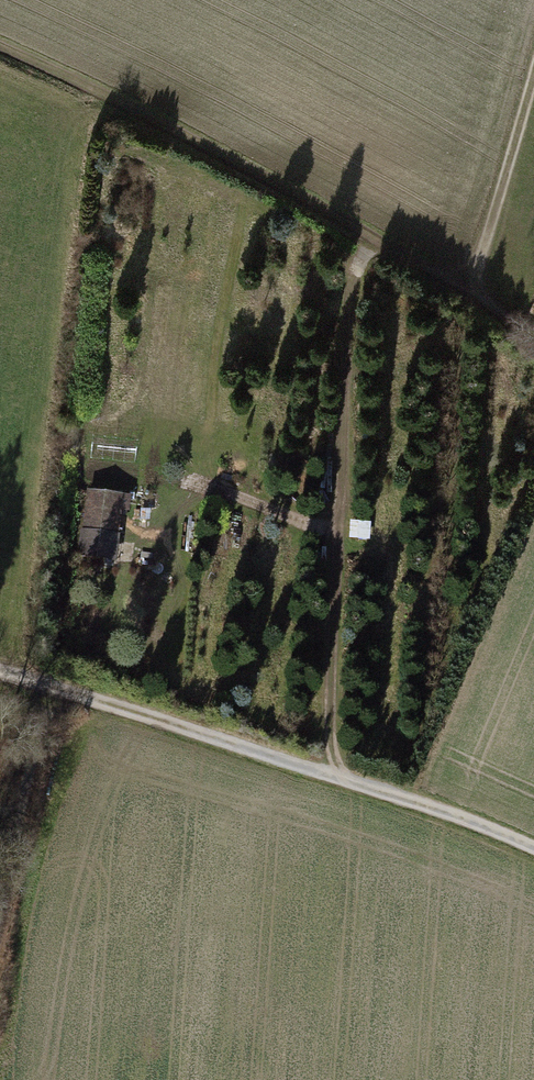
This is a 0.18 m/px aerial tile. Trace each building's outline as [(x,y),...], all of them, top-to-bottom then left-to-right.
[(116,537),(83,533),(80,556),(105,559),(107,543),(115,544),(116,537)]
